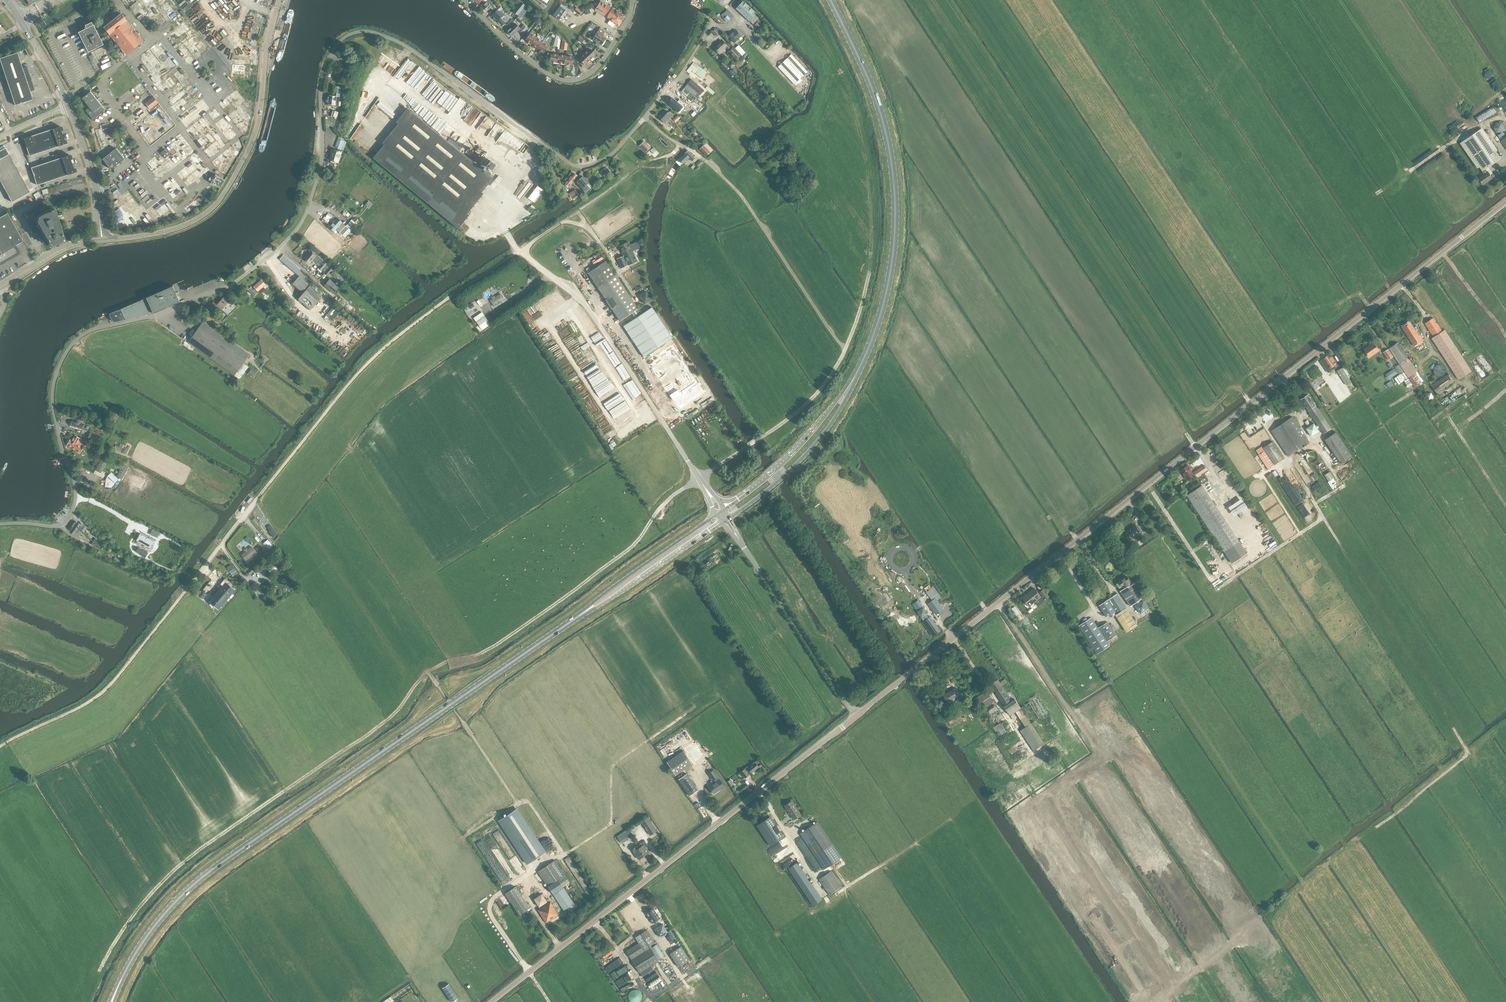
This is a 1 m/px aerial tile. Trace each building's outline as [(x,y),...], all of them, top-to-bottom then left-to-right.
[(482,8),(485,11),(486,12),(491,7),(493,10),(496,7),(493,5),(491,3),(494,0),(493,0),(487,0),(484,2),(486,4),(482,8)] [(737,7),(750,21),(757,14),(743,0),(737,7)] [(621,9),(619,12),(617,10),(616,11),(601,1),(598,5),(613,15),(622,22),(625,16),(622,13),(624,10),(621,9)] [(521,2),(513,11),(518,15),(526,6),(521,2)] [(619,26),(622,22),(613,15),(598,5),(596,9),(610,19),(610,20),(619,26)] [(497,11),(492,16),(502,26),(505,23),(501,18),(503,16),(499,11),(502,8),(500,6),(499,7),(498,6),(495,9),(497,11)] [(560,6),(553,15),(559,20),(566,10),(560,6)] [(727,21),(734,16),(728,9),(721,15),(727,21)] [(110,34),(101,39),(102,41),(112,36),(116,42),(126,55),(143,41),(122,14),(104,27),(110,34)] [(79,33),(84,42),(89,52),(104,45),(104,44),(94,25),(92,22),(86,25),(87,28),(79,32),(79,33)] [(526,27),(524,25),(523,25),(520,28),(515,23),(507,31),(512,36),(518,31),(520,33),(526,27)] [(606,31),(601,27),(597,33),(593,39),(597,42),(600,44),(602,45),(606,39),(602,36),(603,35),(606,31)] [(717,36),(720,33),(715,28),(712,31),(717,36)] [(734,43),(742,36),(736,30),(731,33),(730,35),(728,36),(734,43)] [(532,44),(536,38),(530,33),(525,40),(528,42),(532,44)] [(538,49),(543,42),(536,38),(532,44),(538,49)] [(736,59),(740,55),(733,48),(732,48),(728,45),(727,46),(722,40),(714,48),(719,53),(726,47),(729,51),(736,59)] [(549,47),(543,42),(538,49),(544,53),(549,47)] [(105,46),(91,53),(93,57),(107,50),(105,46)] [(590,49),(584,54),(590,60),(596,55),(590,49)] [(0,58),(0,61),(15,105),(33,99),(30,91),(34,90),(26,67),(22,68),(17,53),(0,58)] [(557,63),(558,55),(551,54),(549,62),(557,63)] [(585,65),(590,60),(584,54),(579,59),(585,65)] [(791,54),(778,67),(794,84),(808,72),(791,54)] [(564,64),(566,56),(558,55),(557,63),(564,64)] [(573,57),(566,56),(564,64),(572,65),(573,57)] [(349,69),(353,62),(348,60),(344,66),(349,69)] [(110,61),(101,66),(103,70),(112,65),(110,61)] [(693,61),(686,70),(690,73),(692,70),(702,78),(706,71),(693,61)] [(240,77),(246,78),(247,65),(237,65),(237,77),(240,77)] [(1493,72),(1486,76),(1495,91),(1501,87),(1493,72)] [(687,84),(684,88),(694,96),(694,97),(696,98),(704,91),(693,81),(689,86),(687,84)] [(707,86),(706,88),(713,95),(715,93),(707,86)] [(684,88),(681,92),(691,100),(692,102),(696,98),(694,97),(694,96),(684,88)] [(106,110),(99,102),(91,91),(82,98),(90,107),(86,110),(93,120),(106,110)] [(329,95),(328,99),(339,101),(340,97),(340,93),(337,93),(336,96),(329,95)] [(150,109),(158,103),(154,97),(146,103),(150,109)] [(672,98),(668,103),(679,113),(686,105),(680,99),(677,102),(672,98)] [(693,116),(697,113),(695,110),(699,106),(696,103),(688,111),(693,116)] [(1479,123),(1497,112),(1492,106),(1475,117),(1479,123)] [(481,192),(492,179),(407,109),(396,122),(398,124),(382,143),(384,145),(373,158),(458,228),(469,215),(467,213),(483,194),(481,192)] [(664,123),(671,116),(666,110),(659,117),(664,123)] [(326,117),(325,125),(334,126),(334,127),(336,121),(336,119),(335,119),(326,117)] [(1494,131),(1504,132),(1504,122),(1495,121),(1494,131)] [(65,139),(64,140),(61,131),(62,130),(61,126),(23,139),(29,156),(67,143),(65,139)] [(108,126),(97,130),(104,149),(114,146),(108,126)] [(1485,169),(1501,158),(1481,129),(1465,140),(1485,169)] [(341,150),(344,142),(338,139),(335,147),(341,150)] [(645,152),(650,148),(644,141),(639,146),(645,152)] [(705,144),(703,145),(710,152),(710,153),(712,151),(713,151),(711,149),(707,146),(705,144)] [(706,156),(710,152),(703,145),(700,149),(706,156)] [(30,192),(5,147),(0,150),(0,181),(12,202),(30,192)] [(159,150),(167,160),(171,157),(163,147),(159,150)] [(116,148),(103,159),(111,170),(125,159),(116,148)] [(332,149),(331,152),(331,153),(333,153),(330,163),(337,165),(341,152),(332,149)] [(685,153),(678,159),(682,164),(683,164),(689,158),(692,161),(695,158),(687,150),(684,153),(685,153)] [(75,168),(73,168),(70,159),(72,159),(71,155),(31,168),(37,185),(76,172),(75,168)] [(491,170),(495,164),(488,159),(484,165),(491,170)] [(1483,185),(1492,178),(1488,172),(1487,172),(1485,170),(1482,172),(1484,175),(1478,179),(1483,185)] [(568,187),(577,176),(573,173),(572,172),(563,182),(568,187)] [(715,182),(720,178),(715,173),(711,178),(715,182)] [(225,180),(216,175),(215,177),(212,175),(209,180),(212,182),(211,183),(220,188),(221,188),(220,188),(222,185),(222,186),(222,185),(223,183),(224,183),(223,183),(225,180)] [(576,182),(585,192),(592,186),(582,176),(579,180),(576,182)] [(534,202),(543,190),(537,186),(528,198),(534,202)] [(568,194),(570,197),(571,199),(578,195),(575,190),(568,194)] [(64,241),(62,235),(54,209),(44,212),(34,218),(38,224),(36,226),(39,232),(41,231),(47,241),(50,247),(55,244),(59,242),(64,241)] [(0,217),(0,264),(6,261),(6,260),(17,254),(18,253),(18,252),(18,251),(15,246),(23,241),(7,213),(0,217)] [(336,230),(343,223),(338,218),(329,228),(334,232),(336,230)] [(343,223),(336,230),(342,235),(349,228),(343,223)] [(631,249),(639,245),(637,242),(630,245),(628,242),(619,246),(624,256),(617,259),(621,268),(637,261),(631,249)] [(333,269),(316,255),(311,251),(304,259),(309,263),(313,259),(320,266),(319,268),(328,275),(333,269)] [(280,259),(299,276),(293,284),(303,293),(298,299),(310,310),(322,296),(310,286),(313,282),(299,271),(300,270),(284,255),(280,259)] [(635,317),(641,313),(638,309),(606,261),(588,273),(619,321),(632,312),(635,317)] [(343,281),(345,279),(336,271),(334,273),(343,281)] [(253,287),(249,291),(253,295),(258,292),(260,294),(264,290),(262,288),(266,284),(261,279),(257,283),(257,282),(252,286),(253,287)] [(333,293),(338,287),(330,280),(325,286),(333,293)] [(271,284),(267,287),(273,294),(277,290),(271,284)] [(153,311),(154,313),(180,301),(173,286),(121,309),(126,319),(147,314),(147,313),(153,311)] [(639,295),(644,304),(653,298),(647,289),(639,295)] [(501,292),(491,299),(495,307),(506,299),(501,292)] [(208,307),(213,312),(218,307),(228,315),(237,307),(225,296),(217,304),(214,301),(208,307)] [(340,304),(348,308),(351,304),(343,299),(340,304)] [(623,326),(644,357),(672,338),(652,307),(623,326)] [(126,319),(121,309),(114,312),(115,315),(111,316),(114,322),(126,319)] [(476,322),(482,330),(490,324),(485,316),(476,322)] [(1425,323),(1434,337),(1443,331),(1433,317),(1425,323)] [(203,321),(196,332),(193,329),(190,333),(193,336),(188,342),(235,375),(250,354),(215,330),(203,321)] [(1415,330),(1418,329),(1416,326),(1413,327),(1410,322),(1402,327),(1405,331),(1404,331),(1406,333),(1414,345),(1422,340),(1415,330)] [(1458,379),(1471,371),(1445,330),(1443,331),(1434,337),(1432,338),(1458,379)] [(578,338),(582,345),(587,342),(582,335),(578,338)] [(1408,377),(1417,371),(1398,342),(1389,348),(1408,377)] [(674,343),(647,361),(679,409),(706,391),(674,343)] [(1369,356),(1379,350),(1374,343),(1365,349),(1369,356)] [(1388,349),(1383,352),(1388,359),(1393,356),(1388,349)] [(1328,355),(1320,361),(1328,372),(1336,368),(1334,365),(1337,364),(1332,357),(1330,355),(1328,356),(1328,355)] [(1442,375),(1447,368),(1440,363),(1435,369),(1442,375)] [(1480,363),(1474,367),(1483,379),(1488,375),(1480,363)] [(1346,384),(1351,381),(1342,368),(1337,371),(1346,384)] [(1394,368),(1385,375),(1389,379),(1398,373),(1394,368)] [(1437,394),(1453,382),(1447,374),(1431,385),(1437,394)] [(1316,379),(1321,385),(1326,381),(1322,375),(1316,379)] [(1315,389),(1321,385),(1316,379),(1310,383),(1315,389)] [(1451,394),(1459,388),(1456,384),(1442,395),(1446,400),(1453,395),(1451,394)] [(674,409),(661,389),(654,393),(667,413),(674,409)] [(1311,435),(1321,429),(1323,433),(1331,428),(1308,394),(1301,399),(1317,424),(1315,426),(1314,423),(1306,428),(1311,435)] [(115,410),(112,416),(118,419),(121,412),(115,410)] [(77,417),(76,421),(72,420),(71,426),(82,429),(84,424),(80,423),(81,418),(77,417)] [(1288,456),(1309,441),(1292,417),(1271,431),(1288,456)] [(88,439),(98,443),(100,436),(90,432),(88,439)] [(1341,463),(1352,455),(1336,432),(1325,439),(1341,463)] [(78,446),(80,443),(79,442),(82,439),(75,435),(71,440),(70,440),(67,445),(74,449),(76,446),(78,446)] [(1274,464),(1284,458),(1273,441),(1263,447),(1265,450),(1258,455),(1268,469),(1275,465),(1274,464)] [(76,446),(74,449),(80,453),(85,445),(80,443),(78,446),(76,446)] [(1309,452),(1310,461),(1319,459),(1318,451),(1309,452)] [(101,473),(110,456),(105,453),(96,470),(101,473)] [(1187,479),(1194,474),(1188,465),(1180,470),(1181,472),(1183,475),(1184,475),(1187,479)] [(1204,465),(1195,472),(1198,476),(1207,470),(1204,465)] [(1324,475),(1328,482),(1334,478),(1329,471),(1324,475)] [(112,488),(115,483),(119,479),(112,472),(108,476),(106,479),(105,487),(112,488)] [(1240,541),(1230,527),(1213,502),(1202,485),(1187,495),(1213,534),(1215,537),(1224,551),(1232,563),(1248,553),(1240,541)] [(1235,515),(1248,506),(1242,498),(1229,507),(1235,515)] [(250,511),(222,546),(246,580),(274,545),(250,511)] [(76,521),(73,525),(82,532),(84,529),(85,526),(83,524),(82,523),(81,524),(76,521)] [(1145,531),(1146,531),(1150,528),(1145,521),(1140,525),(1145,531)] [(73,525),(70,530),(73,532),(72,534),(76,536),(76,535),(78,537),(82,532),(73,525)] [(1141,532),(1136,525),(1125,533),(1130,540),(1141,532)] [(269,531),(273,537),(277,534),(273,528),(269,531)] [(136,540),(150,548),(154,541),(140,533),(140,534),(137,540),(136,540)] [(97,547),(100,542),(101,542),(95,538),(91,544),(97,548),(97,547)] [(148,553),(138,547),(136,551),(146,557),(145,556),(147,553),(148,553)] [(1141,598),(1133,586),(1138,583),(1135,579),(1130,582),(1130,581),(1126,575),(1119,581),(1116,583),(1119,587),(1122,585),(1122,586),(1123,586),(1124,589),(1121,591),(1131,606),(1134,604),(1141,613),(1148,608),(1141,598)] [(236,589),(238,588),(228,579),(227,580),(236,589)] [(213,598),(210,602),(213,604),(219,609),(229,597),(234,590),(227,584),(227,583),(222,588),(221,588),(220,589),(213,598)] [(263,586),(259,589),(263,596),(267,593),(270,591),(266,585),(263,586)] [(935,586),(932,588),(939,598),(941,596),(935,586)] [(1029,606),(1041,597),(1034,588),(1023,598),(1029,606)] [(1045,600),(1049,597),(1044,589),(1039,593),(1045,600)] [(214,595),(210,591),(208,594),(205,591),(201,596),(207,601),(209,597),(211,599),(214,595)] [(1117,594),(1099,606),(1106,617),(1110,615),(1111,617),(1115,615),(1126,631),(1127,633),(1137,626),(1136,624),(1126,609),(1117,594)] [(936,599),(929,604),(936,614),(943,609),(936,599)] [(920,603),(915,606),(918,611),(923,607),(920,603)] [(923,607),(918,612),(922,617),(928,613),(923,607)] [(917,624),(922,619),(917,614),(912,619),(917,624)] [(940,631),(930,617),(923,622),(933,636),(940,631)] [(1113,624),(1110,626),(1107,622),(1098,628),(1091,618),(1080,626),(1098,653),(1110,645),(1107,641),(1116,635),(1113,631),(1117,629),(1113,624)] [(1010,715),(1021,708),(1015,699),(1015,697),(1006,683),(1007,683),(1005,679),(1000,682),(998,680),(990,685),(1010,715)] [(948,702),(960,695),(956,688),(944,695),(948,702)] [(994,722),(1003,717),(994,702),(987,691),(975,698),(983,709),(984,708),(994,722)] [(1028,700),(1041,721),(1049,716),(1036,695),(1028,700)] [(1021,708),(1031,723),(1039,718),(1029,703),(1021,708)] [(994,726),(999,736),(1007,732),(1002,722),(994,726)] [(1020,730),(1033,751),(1044,744),(1031,723),(1020,730)] [(675,775),(692,764),(683,751),(666,762),(675,775)] [(759,768),(762,766),(759,762),(759,763),(757,761),(748,768),(747,767),(745,769),(746,770),(742,773),(745,777),(749,774),(748,773),(751,771),(751,772),(758,767),(759,768)] [(724,786),(719,779),(713,770),(708,773),(713,780),(713,779),(715,782),(709,786),(713,793),(724,786)] [(689,796),(698,790),(687,774),(678,779),(689,796)] [(792,800),(785,805),(794,819),(801,814),(792,800)] [(545,852),(517,808),(499,820),(528,864),(545,852)] [(783,837),(770,816),(757,825),(769,845),(770,845),(783,837)] [(641,822),(650,835),(656,831),(647,817),(641,822)] [(817,822),(800,833),(815,855),(824,869),(830,865),(841,858),(832,844),(817,822)] [(622,843),(632,836),(629,831),(618,838),(622,843)] [(515,856),(502,833),(496,837),(500,844),(503,842),(506,847),(504,848),(509,857),(512,856),(513,858),(515,856)] [(638,848),(643,854),(648,851),(645,846),(647,844),(644,840),(641,843),(642,845),(638,848)] [(637,845),(632,849),(638,859),(643,855),(643,854),(638,848),(637,845)] [(814,868),(820,865),(808,846),(802,850),(814,868)] [(569,882),(564,875),(555,860),(538,871),(564,910),(574,904),(563,887),(569,882)] [(813,905),(822,899),(797,862),(788,868),(813,905)] [(841,886),(831,871),(819,879),(829,895),(841,886)] [(519,914),(529,907),(516,886),(506,893),(519,914)] [(539,906),(547,901),(542,894),(534,899),(539,906)] [(546,922),(558,914),(550,902),(538,910),(546,922)] [(646,913),(652,923),(659,918),(653,908),(646,913)] [(655,928),(659,935),(667,930),(663,923),(655,928)] [(671,929),(668,931),(670,935),(668,936),(671,942),(677,938),(671,929)] [(626,951),(631,959),(639,973),(658,961),(657,960),(664,955),(655,941),(654,942),(646,930),(635,937),(638,943),(626,951)] [(669,953),(678,967),(689,960),(680,946),(669,953)] [(613,974),(614,977),(624,972),(622,968),(613,974)] [(633,979),(631,974),(616,981),(618,985),(633,979)] [(650,989),(662,981),(659,976),(647,984),(650,989)] [(449,984),(443,988),(452,1001),(458,997),(449,984)] [(628,995),(628,996),(628,998),(629,999),(629,1000),(630,1001),(631,1001),(632,1001),(637,1001),(638,1001),(639,1001),(640,1000),(641,999),(641,998),(642,996),(642,995),(642,994),(641,993),(640,992),(640,991),(639,990),(637,989),(636,989),(635,989),(634,989),(632,990),(631,990),(630,991),(629,992),(629,993),(628,994),(628,995)]
